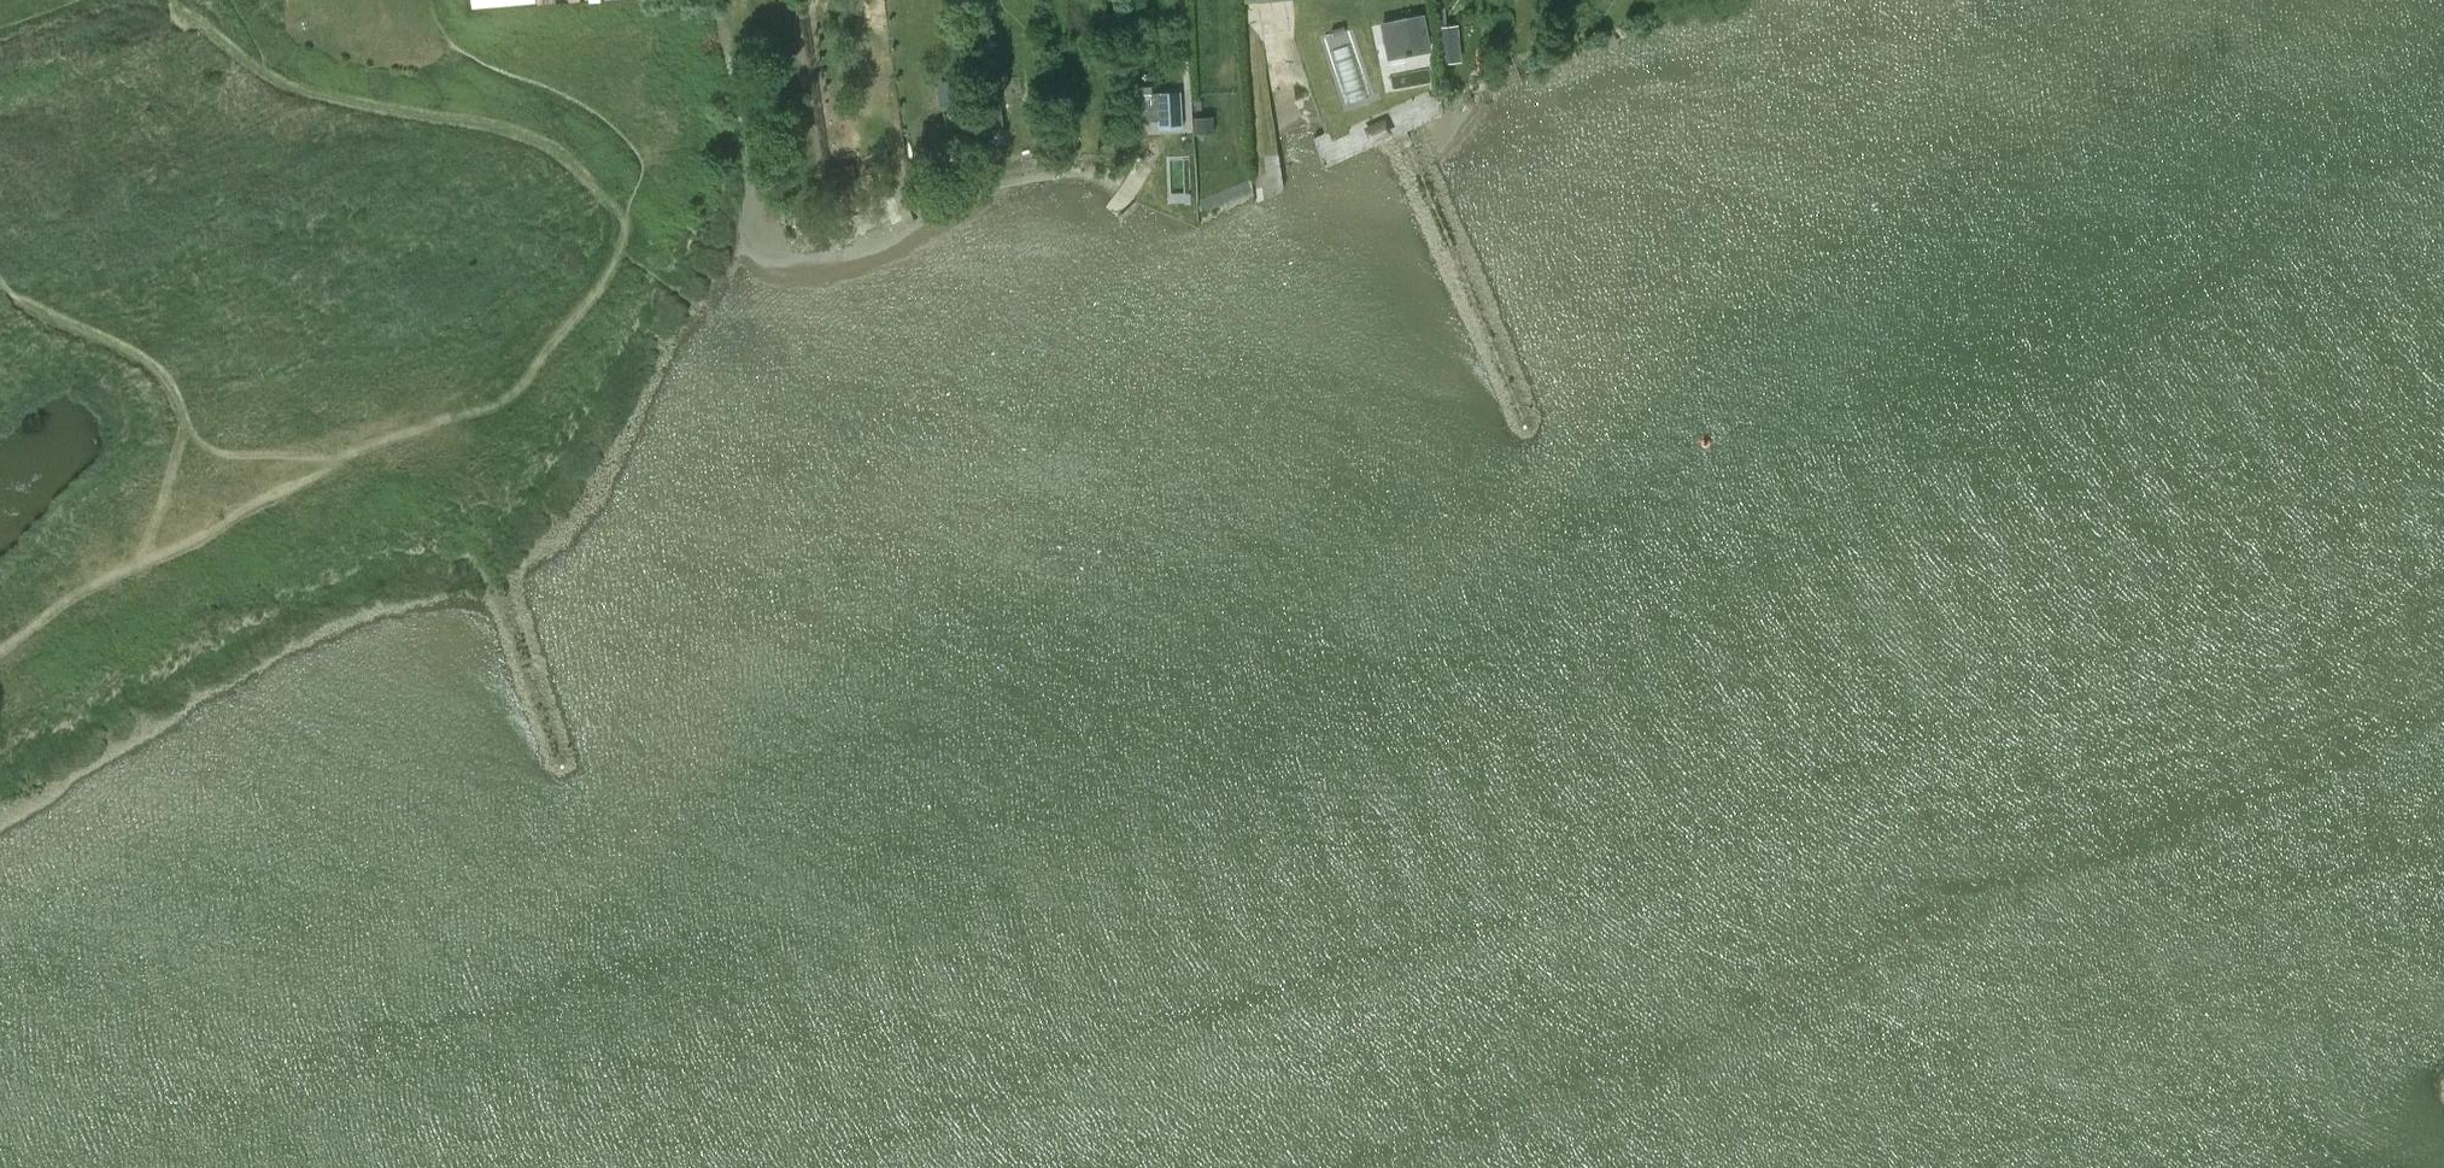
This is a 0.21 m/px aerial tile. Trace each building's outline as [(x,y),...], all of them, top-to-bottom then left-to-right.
[(1382,40),(1406,54),(1433,8),(1419,0),(1406,0),(1382,40)]
